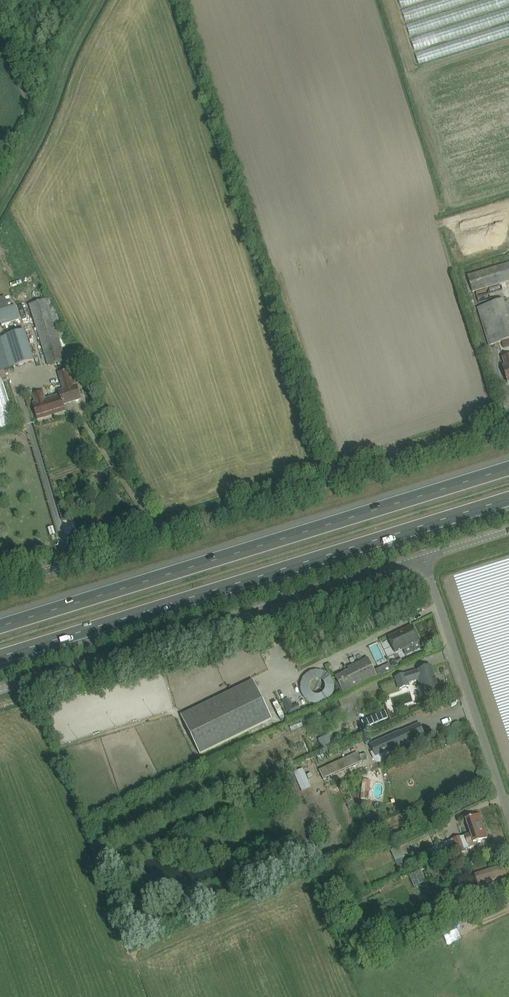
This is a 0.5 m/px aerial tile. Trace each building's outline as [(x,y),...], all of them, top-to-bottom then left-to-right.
[(472,292),(508,281),(508,264),(468,276),(472,292)] [(5,296),(0,298),(0,309),(9,307),(5,296)] [(50,299),(47,300),(29,306),(48,366),(65,361),(58,336),(63,334),(59,323),(61,323),(50,299)] [(492,303),(477,307),(488,346),(508,339),(508,318),(504,300),(492,304),(492,303)] [(2,325),(19,320),(15,305),(9,307),(0,309),(0,320),(2,325)] [(34,361),(25,331),(0,338),(0,341),(9,369),(34,361)] [(74,379),(82,377),(78,364),(67,367),(68,370),(59,373),(64,390),(58,392),(60,395),(63,405),(81,399),(78,390),(74,379)] [(0,374),(0,432),(16,427),(0,374)] [(60,395),(45,400),(43,392),(33,395),(36,403),(33,404),(38,420),(53,416),(52,414),(63,410),(64,410),(65,412),(63,405),(60,395)] [(388,637),(396,653),(419,642),(412,626),(388,637)] [(335,677),(343,693),(377,676),(368,658),(347,668),(349,671),(335,677)] [(396,660),(390,663),(392,666),(393,666),(394,667),(398,665),(397,663),(402,661),(401,658),(396,660)] [(389,664),(375,671),(378,676),(382,674),(382,676),(395,669),(394,667),(393,666),(392,666),(391,667),(389,664)] [(405,676),(395,679),(398,689),(408,686),(407,683),(418,679),(424,698),(428,696),(430,696),(439,693),(431,667),(405,676)] [(182,718),(187,727),(200,754),(272,719),(255,683),(182,718)] [(283,702),(289,716),(301,710),(298,703),(292,706),(289,699),(283,702)] [(365,727),(384,719),(388,718),(385,712),(362,721),(365,727)] [(419,724),(410,728),(371,746),(374,753),(372,754),(374,759),(378,761),(387,757),(385,752),(424,734),(419,724)] [(328,735),(318,739),(322,747),(331,743),(328,735)] [(362,762),(358,753),(319,771),(323,780),(362,762)] [(461,837),(453,840),(456,848),(456,849),(458,854),(466,851),(465,849),(469,848),(476,846),(475,842),(487,838),(483,825),(482,826),(478,816),(480,815),(479,815),(471,818),(471,817),(470,818),(466,819),(471,834),(465,835),(465,836),(461,837)] [(446,843),(435,847),(438,854),(449,849),(446,843)] [(450,851),(426,861),(428,867),(448,858),(449,860),(451,865),(457,863),(455,859),(452,851),(451,850),(450,851)] [(396,861),(395,861),(398,868),(399,867),(408,864),(404,857),(396,861)] [(486,864),(473,869),(478,886),(497,880),(499,887),(508,884),(506,876),(507,876),(504,865),(487,870),(486,864)] [(436,868),(429,871),(434,880),(441,877),(436,868)] [(421,871),(409,876),(414,887),(426,881),(421,871)] [(490,890),(474,895),(478,908),(484,905),(494,902),(490,890)]
